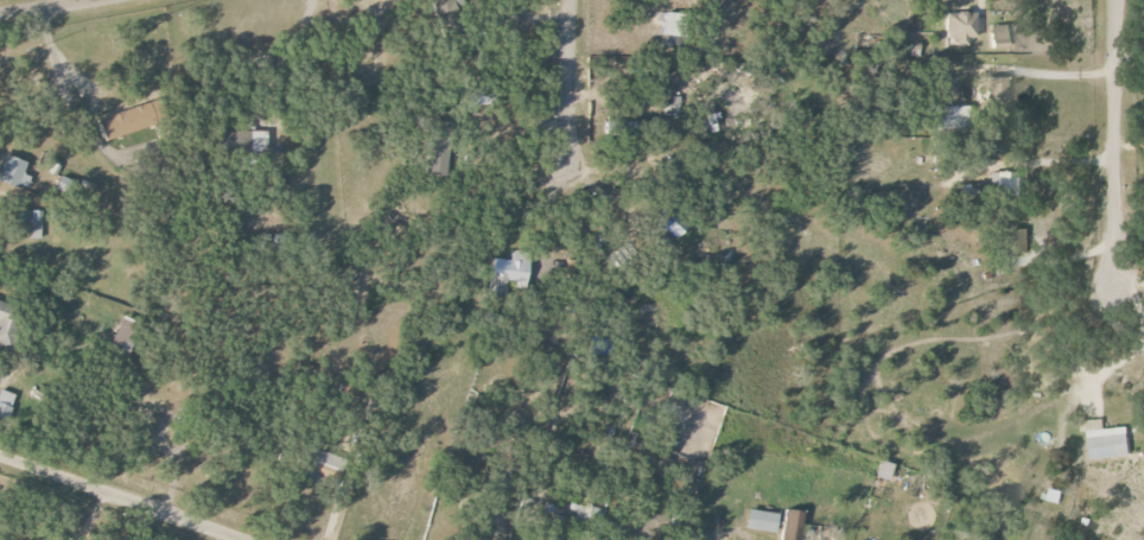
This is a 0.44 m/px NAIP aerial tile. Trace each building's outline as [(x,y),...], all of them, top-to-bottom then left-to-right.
[(451,0),(436,0),(430,3),(441,25),(459,17),(451,0)] [(664,35),(683,37),(685,15),(666,13),(664,35)] [(968,37),(976,37),(977,13),(947,13),(946,38),(956,38),(956,46),(968,46),(968,37)] [(1006,25),(990,27),(992,45),(1008,44),(1006,25)] [(1008,106),(1008,77),(989,78),(990,106),(1008,106)] [(680,117),(680,96),(671,97),(671,107),(664,107),(664,117),(680,117)] [(106,141),(157,125),(150,103),(99,119),(106,141)] [(938,107),(939,131),(967,130),(966,106),(938,107)] [(446,177),(452,123),(431,121),(425,175),(446,177)] [(243,133),(220,131),(219,147),(242,149),(243,133)] [(267,131),(247,132),(248,154),(267,154),(267,131)] [(7,156),(0,174),(0,181),(16,188),(26,163),(7,156)] [(1021,172),(991,172),(991,196),(1022,196),(1021,172)] [(41,239),(41,210),(17,210),(17,230),(30,230),(30,239),(41,239)] [(526,290),(528,253),(510,252),(510,260),(491,259),(489,297),(501,297),(502,285),(514,286),(513,289),(526,290)] [(9,347),(19,320),(7,315),(11,306),(0,302),(0,344),(9,347)] [(131,352),(138,322),(119,318),(112,347),(131,352)] [(0,390),(0,422),(7,424),(15,395),(0,390)] [(1106,429),(1105,419),(1089,420),(1092,459),(1132,457),(1130,427),(1106,429)] [(318,472),(337,475),(340,456),(312,451),(310,462),(320,463),(318,472)] [(893,464),(879,461),(876,478),(889,481),(893,464)] [(1045,500),(1061,504),(1064,492),(1048,488),(1045,500)] [(589,520),(591,507),(569,503),(567,516),(589,520)] [(804,513),(785,510),(781,539),(800,539),(804,513)] [(746,530),(777,533),(779,514),(748,511),(746,530)]
